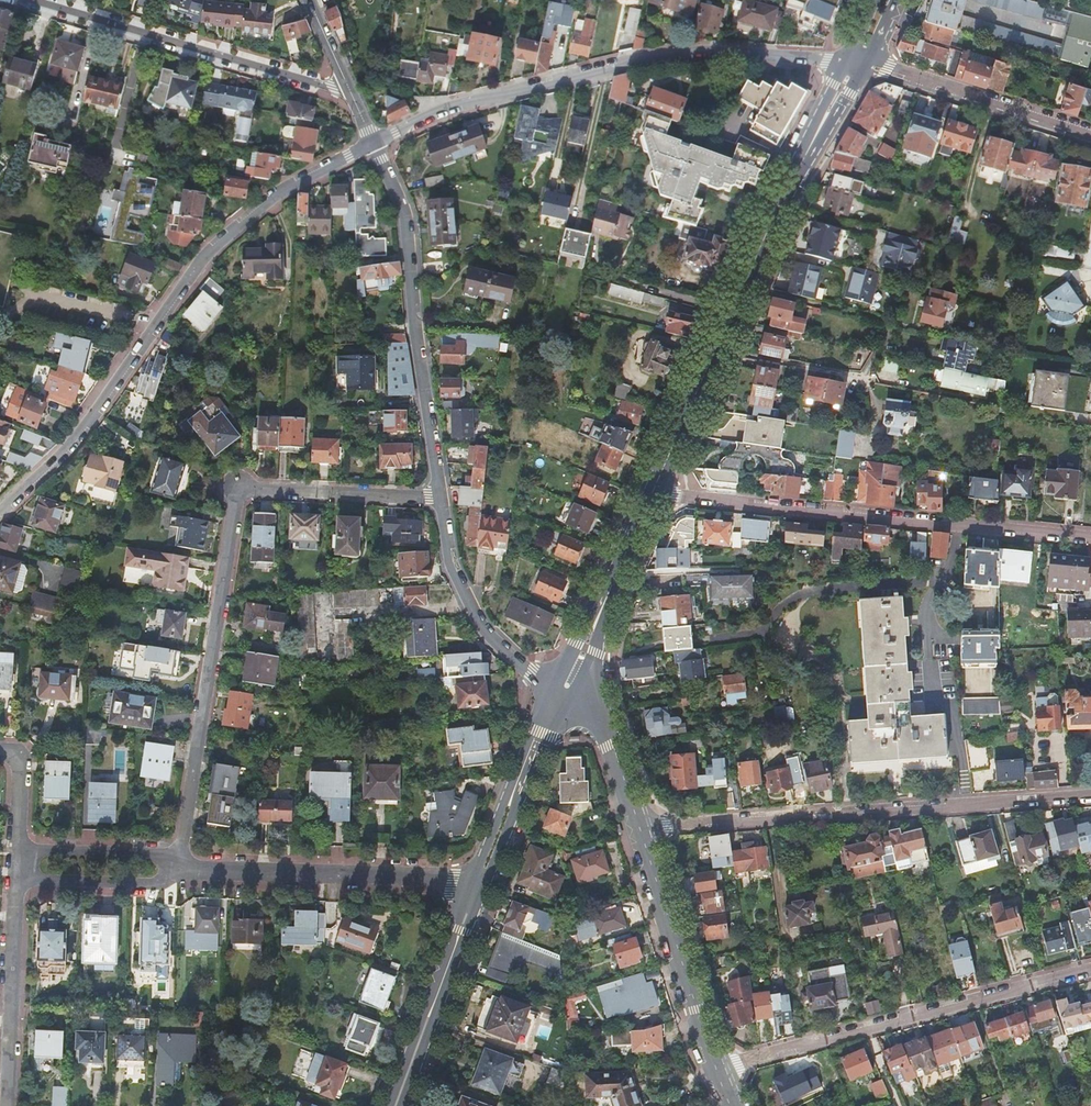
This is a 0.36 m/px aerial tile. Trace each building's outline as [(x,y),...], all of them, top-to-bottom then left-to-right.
[(194,14),(202,16),(204,1),(204,0),(168,0),(168,2),(172,3),(171,8),(194,14)] [(337,6),(335,0),(334,0),(323,4),(326,11),(337,6)] [(534,75),(548,72),(563,2),(564,0),(550,0),(534,75)] [(652,3),(650,3),(650,4),(663,8),(664,9),(666,9),(666,8),(681,13),(682,14),(683,15),(693,18),(693,17),(692,16),(696,2),(691,0),(652,0),(652,3)] [(840,42),(855,0),(799,0),(840,42)] [(914,17),(925,20),(952,28),(957,29),(961,15),(965,0),(923,0),(914,17)] [(1073,12),(1026,0),(976,0),(978,0),(977,2),(1069,27),(1073,12)] [(234,25),(234,23),(237,4),(204,1),(202,16),(201,19),(214,20),(222,21),(222,23),(234,25)] [(777,10),(745,1),(740,21),(772,30),(777,10)] [(243,24),(242,31),(272,33),(273,19),(265,18),(266,4),(251,3),(251,10),(244,9),(243,24)] [(234,23),(243,24),(244,9),(245,5),(237,4),(234,23)] [(576,4),(572,22),(584,24),(587,6),(576,4)] [(15,15),(2,11),(3,6),(4,6),(0,5),(0,51),(4,52),(15,15)] [(340,14),(337,6),(326,11),(334,29),(343,25),(340,14)] [(724,12),(703,7),(697,28),(717,34),(724,12)] [(1073,12),(1069,27),(1064,45),(1060,60),(1087,68),(1090,54),(1090,17),(1073,12)] [(192,21),(201,24),(201,19),(202,16),(194,14),(192,21)] [(1050,57),(1060,60),(1064,45),(961,15),(957,29),(975,35),(1050,57)] [(311,30),(305,18),(283,25),(291,54),(300,52),(296,38),(302,37),(301,33),(311,30)] [(638,22),(628,20),(625,35),(635,37),(638,22)] [(952,28),(925,20),(922,30),(927,31),(925,38),(948,45),(951,35),(950,35),(952,28)] [(589,58),(595,29),(585,26),(583,37),(574,35),(571,54),(589,58)] [(926,41),(904,34),(896,47),(944,63),(948,50),(939,47),(939,45),(934,43),(933,46),(925,43),(926,41)] [(475,37),(467,35),(462,57),(470,59),(470,62),(495,67),(500,42),(490,39),(490,38),(484,37),(483,38),(475,36),(475,37)] [(642,41),(635,39),(633,51),(640,49),(642,41)] [(78,72),(84,49),(59,42),(52,64),(78,72)] [(539,45),(520,42),(516,60),(535,63),(539,45)] [(963,49),(962,52),(954,77),(961,79),(970,52),(963,49)] [(447,67),(454,68),(457,51),(449,50),(448,56),(431,53),(429,64),(419,62),(419,64),(416,81),(416,82),(432,84),(434,75),(445,77),(447,67)] [(954,77),(962,52),(954,50),(947,75),(954,77)] [(995,59),(970,52),(961,79),(987,87),(995,59)] [(33,66),(35,60),(25,57),(23,62),(10,59),(3,82),(31,90),(38,66),(33,66)] [(1011,64),(995,59),(987,87),(1002,92),(1011,64)] [(399,78),(416,81),(419,64),(401,61),(399,78)] [(156,86),(152,103),(163,110),(165,106),(166,102),(190,108),(191,108),(197,84),(189,82),(190,78),(182,76),(174,73),(175,71),(164,68),(159,87),(156,86)] [(632,73),(614,77),(613,83),(607,108),(613,109),(615,101),(619,102),(615,120),(617,120),(618,118),(621,104),(624,105),(632,73)] [(125,85),(127,79),(108,74),(106,81),(125,85)] [(106,107),(119,110),(125,85),(106,81),(89,77),(83,102),(106,107)] [(1069,82),(1080,86),(1081,80),(1071,77),(1069,82)] [(207,82),(202,104),(213,107),(214,104),(238,109),(241,113),(236,141),(248,143),(256,93),(253,92),(252,91),(249,90),(247,91),(242,90),(242,89),(234,88),(207,82)] [(777,147),(806,94),(792,86),(788,91),(777,85),(774,90),(762,84),(759,89),(749,83),(748,82),(716,138),(731,143),(739,146),(742,136),(746,139),(758,145),(761,138),(777,147)] [(1080,86),(1069,82),(1068,82),(1059,110),(1077,116),(1081,104),(1087,106),(1090,105),(1090,102),(1090,89),(1080,86)] [(876,136),(873,140),(879,144),(886,132),(883,130),(887,124),(883,122),(902,91),(885,85),(872,90),(853,123),(876,136)] [(147,101),(152,103),(156,86),(155,86),(147,101)] [(646,113),(678,124),(686,102),(654,90),(648,106),(647,109),(646,113)] [(405,104),(387,97),(388,123),(410,113),(405,104)] [(166,102),(165,106),(177,109),(176,112),(176,114),(176,115),(176,116),(177,117),(177,118),(178,118),(179,119),(180,120),(181,120),(182,120),(183,120),(184,120),(185,120),(186,119),(187,118),(188,118),(188,117),(189,116),(190,108),(166,102)] [(906,125),(912,105),(902,102),(895,121),(906,125)] [(960,108),(943,102),(939,116),(940,118),(948,121),(944,133),(946,134),(940,154),(951,158),(954,148),(969,153),(976,132),(955,125),(960,108)] [(288,118),(299,120),(313,122),(315,109),(301,106),(301,105),(290,103),(288,115),(288,118)] [(213,107),(241,113),(238,109),(214,104),(213,107)] [(105,113),(117,116),(119,110),(106,107),(105,113)] [(537,121),(539,110),(531,108),(530,110),(520,112),(515,139),(526,141),(521,162),(530,161),(530,157),(556,151),(563,118),(546,120),(546,125),(537,123),(537,121)] [(914,117),(904,150),(931,159),(941,125),(914,117)] [(584,148),(590,123),(573,119),(568,144),(584,148)] [(292,160),(312,163),(318,132),(314,132),(316,123),(313,122),(299,120),(297,131),(295,141),(292,160)] [(478,126),(457,134),(465,156),(476,152),(485,149),(486,149),(478,126)] [(760,180),(765,171),(753,167),(749,165),(727,157),(726,157),(673,137),(643,127),(642,130),(644,137),(648,155),(653,173),(653,174),(658,176),(655,183),(659,185),(657,191),(659,198),(671,201),(671,202),(696,210),(698,203),(691,201),(696,183),(697,180),(709,184),(708,187),(718,191),(723,190),(730,192),(731,188),(736,186),(742,189),(744,184),(748,183),(755,186),(757,181),(760,180)] [(295,141),(297,131),(288,129),(285,130),(284,132),(283,135),(284,138),(287,140),(295,141)] [(849,130),(836,153),(837,153),(854,158),(858,159),(863,150),(861,149),(865,140),(849,130)] [(614,134),(602,131),(600,137),(613,140),(614,134)] [(67,169),(72,149),(72,148),(63,146),(64,145),(55,143),(55,144),(47,142),(48,137),(35,134),(27,168),(58,175),(60,167),(67,169)] [(465,156),(457,134),(436,141),(436,143),(427,146),(435,165),(444,162),(444,164),(465,156)] [(1013,153),(1016,143),(1002,139),(1001,142),(988,138),(979,166),(1004,174),(1000,189),(1006,191),(1007,186),(1006,175),(1008,169),(1013,153)] [(886,146),(897,152),(898,148),(888,143),(886,146)] [(487,157),(485,149),(476,152),(479,160),(487,157)] [(1014,174),(1031,178),(1047,182),(1048,179),(1055,180),(1058,164),(1046,161),(1047,157),(1026,151),(1024,156),(1013,153),(1008,169),(1014,171),(1014,174)] [(854,158),(837,153),(833,168),(844,171),(845,169),(850,170),(853,163),(854,158)] [(139,154),(136,164),(145,166),(147,157),(139,154)] [(246,176),(269,180),(270,173),(274,173),(275,168),(278,169),(280,157),(259,154),(257,169),(248,168),(246,176)] [(878,173),(880,165),(862,160),(861,165),(860,168),(878,173)] [(60,167),(58,175),(66,176),(67,169),(60,167)] [(1064,168),(1057,204),(1084,209),(1090,173),(1064,168)] [(653,174),(653,173),(650,173),(649,173),(649,174),(653,190),(657,191),(659,185),(655,183),(658,176),(653,174)] [(834,175),(831,189),(850,194),(853,180),(834,175)] [(426,188),(444,184),(442,176),(425,179),(426,188)] [(245,199),(249,181),(233,178),(232,180),(228,180),(225,195),(245,199)] [(355,230),(356,254),(361,254),(361,255),(361,258),(362,258),(386,257),(386,239),(374,239),(372,237),(369,238),(368,238),(368,234),(362,234),(361,234),(360,233),(360,232),(360,231),(360,230),(360,229),(374,228),(374,224),(376,224),(376,215),(374,215),(374,196),(373,195),(372,194),(371,194),(369,194),(369,187),(366,187),(367,179),(354,179),(355,203),(355,230)] [(346,231),(355,230),(355,203),(347,204),(347,187),(331,188),(331,205),(331,208),(346,208),(346,213),(346,231)] [(850,194),(831,189),(826,207),(834,209),(833,213),(847,217),(853,194),(850,194)] [(185,191),(181,217),(182,217),(202,220),(206,195),(185,191)] [(572,200),(546,194),(541,217),(567,223),(572,200)] [(309,195),(299,195),(298,214),(302,214),(309,215),(309,207),(309,195)] [(455,244),(452,200),(428,202),(431,246),(455,244)] [(599,201),(596,215),(592,233),(621,242),(621,240),(627,242),(630,233),(626,231),(627,228),(631,225),(633,219),(616,215),(618,206),(599,201)] [(696,210),(671,202),(670,207),(666,220),(677,223),(696,228),(700,211),(696,210)] [(309,215),(308,223),(308,237),(332,237),(331,208),(323,208),(309,207),(309,215)] [(202,220),(182,217),(181,217),(169,214),(166,229),(169,229),(168,236),(174,244),(186,246),(193,237),(194,235),(197,235),(197,231),(201,231),(203,220),(202,220)] [(805,254),(831,262),(841,230),(815,222),(810,237),(813,237),(811,244),(808,243),(805,254)] [(696,228),(677,223),(674,235),(680,237),(679,240),(690,242),(684,264),(693,266),(693,271),(693,272),(694,273),(695,274),(696,274),(697,274),(697,275),(698,274),(699,274),(700,273),(703,269),(712,272),(714,265),(721,267),(722,264),(723,264),(729,243),(715,239),(713,247),(704,244),(708,231),(696,228)] [(566,229),(561,253),(586,258),(591,235),(566,229)] [(896,235),(889,233),(887,241),(886,241),(883,252),(884,253),(887,253),(886,257),(883,258),(881,263),(883,267),(909,274),(913,260),(915,261),(918,259),(920,253),(918,249),(916,249),(918,241),(896,235)] [(255,251),(256,249),(243,249),(243,278),(254,277),(254,272),(268,272),(268,277),(281,277),(281,243),(268,243),(268,249),(261,249),(260,251),(255,251)] [(147,284),(155,265),(131,255),(122,274),(130,277),(126,287),(137,292),(142,282),(147,284)] [(162,267),(179,274),(184,266),(166,258),(162,267)] [(797,262),(790,294),(815,300),(822,268),(797,262)] [(357,280),(358,298),(364,298),(365,297),(365,296),(364,292),(378,290),(378,291),(380,292),(388,291),(389,289),(389,287),(391,286),(392,285),(392,282),(393,281),(392,280),(391,277),(400,275),(399,263),(357,268),(357,275),(361,275),(362,279),(357,280)] [(871,304),(879,274),(866,271),(853,267),(846,297),(871,304)] [(487,298),(492,274),(471,269),(465,292),(487,298)] [(516,280),(492,274),(487,298),(510,303),(516,280)] [(217,299),(225,290),(213,280),(211,278),(200,290),(202,291),(203,291),(205,292),(199,299),(200,299),(182,320),(199,335),(220,310),(223,308),(221,306),(216,301),(217,299)] [(1072,324),(1075,323),(1075,319),(1073,316),(1085,307),(1085,306),(1077,295),(1072,287),(1070,284),(1069,284),(1069,282),(1067,281),(1066,281),(1064,282),(1064,283),(1062,283),(1040,298),(1040,299),(1049,311),(1043,315),(1047,320),(1051,323),(1055,325),(1059,326),(1062,326),(1067,326),(1072,324)] [(644,295),(612,286),(609,295),(641,304),(642,303),(644,295)] [(935,292),(933,298),(947,301),(948,295),(935,292)] [(642,303),(648,305),(650,296),(644,295),(642,303)] [(663,309),(665,300),(650,296),(648,305),(663,309)] [(770,327),(803,335),(806,323),(792,319),(795,303),(774,298),(770,317),(773,318),(770,327)] [(927,299),(921,322),(941,328),(947,304),(927,299)] [(590,316),(578,313),(577,319),(588,321),(590,316)] [(667,334),(690,340),(692,331),(693,331),(696,320),(670,314),(668,325),(669,326),(667,334)] [(768,327),(761,354),(788,359),(789,355),(788,349),(784,348),(787,335),(799,338),(799,337),(803,338),(804,335),(803,335),(770,327),(768,327)] [(86,349),(88,341),(58,333),(54,347),(64,350),(60,367),(65,369),(82,375),(86,360),(86,359),(88,350),(86,349)] [(109,345),(112,336),(100,333),(96,343),(109,345)] [(499,349),(500,336),(442,334),(441,364),(463,364),(463,356),(464,356),(465,343),(474,344),(476,347),(499,349)] [(384,344),(389,344),(406,344),(405,335),(384,336),(384,344)] [(973,360),(976,346),(945,339),(943,350),(948,351),(950,352),(954,353),(953,357),(951,357),(948,369),(963,372),(966,359),(973,360)] [(663,377),(668,366),(670,361),(675,363),(679,354),(669,350),(668,353),(664,351),(665,348),(652,342),(641,368),(643,368),(642,370),(643,371),(650,374),(652,374),(653,373),(663,377)] [(389,396),(414,396),(406,344),(389,344),(389,396)] [(143,397),(154,400),(157,388),(161,377),(164,369),(167,359),(157,356),(154,364),(149,362),(146,370),(143,369),(139,381),(140,381),(137,390),(140,391),(139,392),(144,394),(143,397)] [(347,374),(347,390),(374,390),(374,357),(337,357),(338,374),(347,374)] [(896,373),(899,361),(885,357),(881,370),(896,373)] [(754,386),(775,390),(779,372),(780,365),(769,363),(759,361),(758,368),(757,368),(754,386)] [(964,372),(963,372),(948,369),(946,368),(945,368),(940,388),(984,398),(986,388),(995,390),(1005,392),(1005,382),(997,380),(964,372)] [(1031,407),(1040,408),(1039,410),(1043,410),(1043,409),(1090,415),(1090,379),(1057,374),(1058,369),(1050,368),(1049,373),(1035,371),(1031,407)] [(84,375),(82,375),(65,369),(63,376),(56,396),(55,399),(52,398),(52,401),(72,409),(84,375)] [(56,396),(63,376),(57,374),(50,394),(56,396)] [(338,389),(347,390),(347,374),(338,374),(338,389)] [(161,377),(157,388),(172,392),(175,382),(161,377)] [(804,399),(823,403),(827,381),(809,377),(804,399)] [(475,384),(475,379),(452,379),(452,381),(442,381),(442,398),(460,398),(460,396),(463,396),(464,395),(465,389),(463,387),(460,387),(460,384),(475,384)] [(622,398),(628,384),(621,381),(615,395),(622,398)] [(827,381),(823,403),(841,406),(839,419),(848,420),(852,395),(844,393),(845,385),(827,381)] [(757,417),(770,419),(775,390),(754,386),(750,405),(759,406),(757,417)] [(48,399),(31,392),(19,421),(36,428),(48,399)] [(887,401),(884,421),(887,424),(888,424),(887,432),(914,436),(917,412),(909,411),(909,404),(887,401)] [(443,402),(443,411),(453,411),(459,410),(459,402),(443,402)] [(643,414),(645,408),(622,402),(619,417),(618,420),(640,426),(642,419),(643,414)] [(221,409),(214,414),(217,417),(215,419),(211,413),(207,408),(200,413),(194,406),(183,414),(187,418),(179,425),(178,424),(177,425),(189,440),(190,439),(197,433),(215,455),(239,437),(227,421),(230,419),(221,409)] [(788,407),(786,421),(795,423),(797,409),(788,407)] [(478,420),(477,410),(471,410),(459,410),(453,411),(454,438),(463,438),(467,437),(472,437),(472,423),(475,423),(478,420)] [(406,411),(385,411),(385,432),(406,432),(406,411)] [(280,417),(280,415),(271,415),(271,418),(258,417),(257,428),(253,427),(251,445),(279,446),(280,417)] [(278,451),(295,453),(295,451),(296,447),(304,447),(305,419),(280,417),(279,446),(278,451)] [(747,421),(743,443),(781,449),(785,421),(784,421),(775,419),(770,419),(757,417),(756,417),(755,422),(747,421)] [(0,419),(0,442),(0,441),(3,442),(8,432),(5,431),(8,423),(0,419)] [(608,426),(600,443),(605,445),(623,453),(632,433),(608,426)] [(855,432),(840,429),(836,457),(851,459),(855,432)] [(1001,442),(1000,450),(1009,451),(1010,435),(1001,434),(1001,442)] [(58,443),(44,437),(41,446),(51,450),(58,444),(58,443)] [(477,448),(488,449),(489,443),(489,440),(478,438),(477,448)] [(338,441),(312,439),(311,461),(337,462),(338,441)] [(988,450),(1000,450),(1001,442),(989,441),(988,450)] [(721,469),(721,470),(739,472),(745,473),(744,470),(743,467),(743,464),(745,461),(746,459),(748,457),(751,455),(754,455),(757,455),(759,456),(762,457),(764,459),(765,461),(766,464),(766,467),(766,469),(765,472),(763,474),(787,477),(793,477),(794,476),(794,475),(794,473),(794,472),(795,471),(795,470),(794,468),(794,467),(794,466),(793,465),(793,464),(792,463),(791,463),(791,462),(790,461),(788,461),(787,460),(785,459),(784,459),(783,458),(782,458),(782,457),(781,456),(781,455),(782,454),(782,453),(782,452),(783,451),(784,450),(781,449),(743,443),(736,442),(737,443),(737,444),(737,446),(737,447),(737,448),(737,449),(737,450),(736,451),(736,452),(735,452),(734,453),(733,453),(733,454),(731,454),(730,455),(729,456),(728,456),(726,457),(725,458),(724,460),(723,460),(722,461),(722,462),(721,463),(719,463),(719,465),(720,466),(721,467),(721,468),(721,469)] [(411,444),(381,444),(381,469),(412,468),(411,444)] [(615,472),(623,453),(605,445),(597,463),(614,471),(614,472),(615,472)] [(475,465),(486,467),(488,449),(477,448),(471,447),(470,465),(475,465)] [(22,468),(29,470),(43,457),(36,454),(22,468)] [(124,462),(111,459),(109,463),(103,461),(103,460),(90,456),(83,480),(95,484),(91,498),(111,504),(124,462)] [(179,500),(189,466),(162,457),(151,492),(179,500)] [(868,494),(867,505),(893,508),(894,497),(898,497),(901,467),(884,464),(883,474),(877,473),(875,485),(869,484),(869,481),(860,480),(859,493),(868,494)] [(466,488),(484,489),(486,467),(475,465),(474,477),(468,477),(466,488)] [(1003,473),(1001,495),(1029,498),(1033,469),(1016,468),(1015,474),(1003,473)] [(739,472),(721,470),(707,469),(707,472),(708,474),(709,477),(710,479),(711,480),(712,481),(710,485),(710,489),(737,492),(739,472)] [(1040,478),(1040,484),(1044,484),(1043,495),(1054,496),(1054,499),(1076,501),(1079,472),(1057,470),(1057,472),(1046,471),(1045,479),(1040,478)] [(970,478),(970,477),(929,471),(928,477),(969,483),(970,478)] [(785,497),(787,477),(763,474),(762,482),(773,484),(772,495),(785,497)] [(610,483),(590,475),(580,498),(600,506),(610,483)] [(740,476),(739,492),(748,493),(750,476),(740,476)] [(803,478),(793,477),(787,477),(785,497),(798,498),(799,480),(802,480),(803,478)] [(998,503),(998,481),(970,478),(969,483),(968,499),(998,503)] [(832,502),(834,481),(825,480),(824,501),(832,502)] [(929,483),(919,483),(919,511),(926,511),(940,512),(940,487),(929,487),(929,483)] [(467,545),(478,547),(481,516),(484,489),(466,488),(462,487),(460,505),(471,506),(471,509),(469,522),(466,522),(465,524),(464,529),(465,530),(468,531),(467,545)] [(39,508),(36,515),(33,525),(55,532),(64,507),(42,499),(39,508)] [(596,513),(576,504),(567,525),(587,533),(596,513)] [(182,517),(183,509),(173,507),(172,512),(176,512),(176,514),(179,515),(179,517),(182,517)] [(204,520),(205,513),(183,509),(182,517),(179,517),(172,516),(170,526),(180,528),(177,546),(204,550),(205,539),(203,538),(204,531),(206,531),(208,520),(204,520)] [(271,560),(271,562),(273,562),(275,514),(255,513),(253,562),(254,562),(254,559),(271,560)] [(290,539),(308,540),(318,541),(319,517),(292,516),(290,539)] [(487,547),(506,550),(506,549),(511,521),(481,516),(478,547),(478,548),(486,550),(487,547)] [(360,530),(361,520),(339,518),(337,538),(335,538),(334,548),(336,548),(336,555),(348,556),(348,555),(358,556),(358,551),(359,551),(360,537),(361,537),(362,530),(360,530)] [(399,522),(399,519),(387,518),(386,537),(394,537),(393,543),(418,544),(419,535),(422,533),(422,525),(419,523),(399,522)] [(770,523),(742,520),(741,533),(741,541),(768,543),(770,523)] [(705,521),(703,544),(730,547),(732,524),(705,521)] [(4,525),(3,525),(0,536),(0,548),(15,553),(18,543),(21,544),(22,539),(20,538),(22,530),(4,525)] [(785,525),(785,542),(806,544),(824,545),(825,534),(807,533),(808,527),(785,525)] [(832,547),(831,564),(841,564),(842,548),(861,549),(863,527),(844,525),(843,535),(833,534),(832,547)] [(674,533),(672,539),(694,538),(694,527),(677,526),(674,533)] [(887,545),(888,529),(866,527),(865,541),(867,541),(866,549),(882,551),(883,545),(887,545)] [(948,536),(933,534),(930,558),(945,559),(948,536)] [(584,544),(564,535),(555,555),(575,564),(584,544)] [(667,550),(676,550),(685,549),(685,541),(694,541),(694,538),(672,539),(667,550)] [(915,564),(926,565),(926,561),(926,545),(915,544),(915,564)] [(129,549),(127,557),(144,561),(143,568),(157,570),(155,587),(184,592),(186,575),(183,574),(184,568),(187,568),(189,558),(129,549)] [(656,550),(656,570),(676,569),(676,550),(667,550),(656,550)] [(998,553),(965,551),(963,589),(989,591),(989,588),(998,589),(999,589),(999,581),(998,553)] [(998,551),(998,553),(999,581),(1027,584),(1030,555),(998,551)] [(428,577),(427,552),(400,554),(402,578),(415,578),(428,577)] [(144,561),(127,557),(126,565),(143,568),(144,561)] [(1047,586),(1057,587),(1056,595),(1065,617),(1071,617),(1068,642),(1090,644),(1090,622),(1079,621),(1079,618),(1078,617),(1079,610),(1076,609),(1077,601),(1072,601),(1073,594),(1089,595),(1090,576),(1088,575),(1089,570),(1087,570),(1088,561),(1050,557),(1047,586)] [(19,567),(20,564),(0,558),(0,589),(12,593),(15,582),(19,567)] [(23,568),(19,567),(15,582),(19,583),(23,568)] [(77,592),(83,572),(66,567),(60,588),(77,592)] [(701,588),(753,585),(753,575),(710,576),(709,568),(682,569),(683,589),(701,588)] [(558,602),(563,591),(559,590),(563,581),(544,573),(536,592),(558,602)] [(754,600),(753,585),(701,588),(710,588),(711,601),(754,600)] [(425,586),(394,588),(395,602),(399,602),(399,606),(426,604),(425,586)] [(375,590),(334,592),(335,607),(379,603),(378,593),(385,593),(385,589),(375,590)] [(300,664),(315,663),(312,593),(296,594),(300,661),(300,664)] [(871,724),(849,725),(851,765),(947,759),(944,715),(910,717),(903,597),(898,597),(898,593),(893,594),(893,597),(859,600),(859,601),(863,601),(871,724)] [(55,613),(58,599),(38,594),(35,608),(49,611),(55,613)] [(662,610),(689,608),(688,595),(661,598),(662,610)] [(545,635),(550,624),(551,625),(555,616),(553,616),(514,599),(507,615),(505,614),(504,616),(526,625),(524,627),(546,636),(547,635),(545,635)] [(253,627),(266,629),(283,632),(285,616),(268,613),(269,608),(248,604),(245,621),(254,622),(253,627)] [(691,626),(689,608),(662,610),(664,629),(691,626)] [(955,608),(943,608),(944,617),(955,616),(955,608)] [(163,626),(166,611),(160,609),(157,625),(163,626)] [(186,614),(166,611),(163,626),(162,636),(182,640),(186,614)] [(354,661),(352,624),(351,619),(336,620),(339,662),(354,661)] [(439,656),(437,619),(406,621),(402,621),(405,658),(409,658),(439,656)] [(265,632),(266,629),(253,627),(254,622),(245,621),(244,629),(265,632)] [(630,623),(628,633),(649,631),(649,627),(647,627),(646,623),(632,623),(630,623)] [(664,629),(665,652),(693,649),(692,637),(694,637),(693,633),(691,633),(691,626),(664,629)] [(999,630),(961,631),(961,649),(961,669),(997,668),(996,650),(999,650),(999,630)] [(159,667),(158,673),(157,685),(183,689),(183,690),(188,691),(191,671),(187,671),(189,660),(111,648),(108,665),(128,669),(129,662),(159,667)] [(678,663),(704,660),(704,659),(702,659),(701,649),(677,651),(678,663)] [(3,692),(3,689),(11,689),(12,655),(4,654),(4,651),(0,651),(0,691),(3,692)] [(274,688),(279,657),(249,653),(244,683),(274,688)] [(481,653),(443,655),(444,666),(451,666),(459,665),(482,664),(481,653)] [(620,669),(653,666),(652,657),(622,660),(620,669)] [(706,678),(704,660),(678,663),(679,663),(680,681),(706,678)] [(128,669),(158,673),(159,667),(129,662),(128,669)] [(489,675),(488,663),(482,664),(459,665),(451,666),(444,666),(445,678),(463,676),(485,675),(489,675)] [(620,669),(622,680),(632,679),(655,676),(654,675),(653,666),(620,669)] [(73,700),(76,676),(42,673),(40,697),(73,700)] [(725,691),(745,688),(743,674),(723,677),(725,691)] [(489,704),(486,682),(485,675),(463,676),(445,678),(441,678),(441,685),(441,691),(448,691),(453,687),(457,687),(460,708),(489,704)] [(632,679),(633,688),(659,684),(658,676),(655,676),(632,679)] [(746,691),(745,688),(725,691),(726,694),(729,694),(730,697),(737,696),(736,693),(746,691)] [(248,729),(253,695),(231,691),(227,716),(224,715),(223,725),(248,729)] [(1064,692),(1067,729),(1090,728),(1090,698),(1077,698),(1077,695),(1073,692),(1064,692)] [(147,716),(152,717),(154,703),(145,702),(145,697),(115,693),(110,722),(145,728),(147,716)] [(1036,698),(1036,709),(1038,731),(1059,729),(1058,707),(1057,696),(1054,694),(1050,694),(1047,697),(1036,698)] [(692,704),(691,696),(682,697),(683,705),(692,704)] [(962,698),(962,715),(1000,714),(999,698),(962,698)] [(648,737),(679,732),(678,724),(677,724),(678,724),(679,724),(679,723),(680,723),(680,722),(680,721),(680,720),(679,720),(679,719),(678,719),(677,718),(676,715),(671,712),(669,712),(668,706),(644,710),(648,737)] [(678,724),(679,732),(687,731),(686,723),(678,724)] [(101,728),(85,725),(84,745),(100,745),(101,728)] [(1019,725),(1001,726),(1002,736),(1008,735),(1019,733),(1019,725)] [(477,731),(477,727),(447,730),(449,750),(461,749),(463,771),(491,767),(487,730),(477,731)] [(1020,741),(1019,733),(1008,735),(1009,742),(1020,741)] [(704,746),(704,737),(689,739),(690,748),(704,746)] [(990,737),(965,740),(969,768),(986,766),(983,747),(991,746),(990,737)] [(167,778),(172,747),(148,743),(143,775),(167,778)] [(697,787),(696,777),(694,755),(672,757),(672,767),(670,768),(671,779),(673,779),(674,789),(697,787)] [(573,818),(592,811),(591,803),(588,803),(588,783),(585,782),(584,770),(581,769),(582,758),(567,758),(567,774),(560,774),(561,804),(557,803),(555,810),(573,818)] [(714,775),(706,776),(696,777),(697,787),(714,785),(715,788),(727,787),(725,760),(713,761),(714,775)] [(70,798),(71,762),(46,761),(45,797),(70,798)] [(825,761),(804,766),(809,792),(831,787),(825,761)] [(757,762),(739,764),(742,786),(760,784),(757,762)] [(1023,774),(1022,762),(996,764),(997,781),(1024,779),(1024,778),(1023,774)] [(212,793),(235,797),(240,767),(217,764),(212,793)] [(365,797),(398,798),(399,767),(366,766),(365,797)] [(787,768),(764,773),(765,776),(768,775),(772,792),(792,788),(787,768)] [(1056,770),(1023,774),(1024,778),(1027,777),(1028,790),(1058,788),(1056,770)] [(351,778),(351,775),(310,774),(310,798),(332,799),(330,822),(340,822),(349,823),(351,784),(352,784),(352,778),(351,778)] [(114,821),(115,786),(91,785),(89,820),(114,821)] [(480,796),(478,795),(478,796),(466,791),(461,802),(454,800),(453,791),(455,791),(454,790),(432,792),(432,793),(434,793),(435,801),(431,802),(431,803),(436,802),(437,810),(430,811),(427,830),(428,830),(427,831),(427,832),(428,833),(428,834),(428,835),(429,836),(430,836),(430,837),(431,837),(432,837),(434,837),(449,835),(449,838),(452,838),(452,836),(464,835),(480,796)] [(235,797),(212,793),(208,823),(231,827),(235,797)] [(723,795),(725,810),(735,810),(733,794),(723,795)] [(292,822),(293,803),(260,802),(259,822),(270,823),(270,821),(292,822)] [(571,823),(573,818),(555,810),(551,808),(543,829),(565,839),(571,823)] [(1079,847),(1080,850),(1081,854),(1090,852),(1090,820),(1088,821),(1087,819),(1073,822),(1079,847)] [(1063,820),(1044,825),(1053,857),(1061,855),(1061,854),(1060,852),(1079,847),(1073,822),(1072,820),(1064,822),(1063,820)] [(1013,821),(1004,824),(1015,866),(1034,861),(1033,857),(1046,854),(1042,838),(1029,841),(1028,838),(1018,840),(1013,821)] [(849,869),(850,869),(857,867),(882,862),(885,873),(897,870),(893,854),(883,856),(882,849),(892,847),(889,833),(886,822),(876,822),(879,836),(883,839),(880,840),(879,838),(875,836),(870,837),(867,841),(867,842),(862,843),(862,845),(844,849),(849,869)] [(824,829),(815,830),(816,837),(818,839),(823,838),(825,836),(824,829)] [(899,831),(889,833),(892,847),(893,851),(893,852),(893,854),(897,870),(912,867),(911,865),(904,835),(903,835),(900,836),(899,831)] [(904,835),(911,865),(928,861),(921,831),(904,835)] [(990,831),(968,837),(969,839),(978,871),(997,865),(994,856),(997,856),(990,831)] [(732,853),(729,836),(709,839),(712,858),(732,855),(732,853)] [(965,874),(978,871),(969,839),(956,842),(965,874)] [(732,855),(734,867),(736,879),(746,878),(746,872),(770,868),(767,847),(754,849),(753,843),(742,844),(743,851),(732,853),(732,855)] [(526,859),(528,860),(520,882),(532,887),(543,891),(541,895),(554,900),(564,878),(547,871),(553,855),(531,846),(526,859)] [(1079,847),(1060,852),(1061,854),(1063,854),(1065,855),(1068,855),(1071,854),(1072,852),(1080,850),(1079,847)] [(784,849),(778,850),(779,860),(786,859),(788,855),(787,851),(784,849)] [(604,858),(602,851),(571,861),(578,883),(593,880),(592,877),(609,873),(604,858)] [(857,867),(859,878),(885,873),(882,862),(857,867)] [(850,869),(851,876),(852,879),(859,878),(857,867),(850,869)] [(703,892),(713,890),(715,890),(714,880),(720,879),(719,872),(695,875),(697,892),(703,892)] [(1084,888),(1090,887),(1088,874),(1081,875),(1084,888)] [(713,892),(704,893),(704,895),(701,895),(703,906),(706,905),(707,913),(724,911),(721,892),(713,893),(713,892)] [(553,915),(513,900),(504,924),(506,925),(503,932),(518,938),(521,939),(524,932),(520,931),(523,923),(531,921),(539,924),(538,927),(547,931),(553,915)] [(794,906),(786,907),(789,927),(810,923),(809,913),(814,912),(812,902),(804,904),(804,901),(793,903),(794,906)] [(1058,901),(1051,903),(1053,909),(1060,908),(1058,901)] [(1000,903),(988,906),(990,911),(993,922),(998,939),(1023,931),(1017,909),(1002,913),(1000,903)] [(597,914),(574,921),(579,939),(627,925),(621,907),(611,910),(610,905),(596,909),(597,914)] [(952,905),(939,908),(941,915),(954,912),(952,905)] [(185,950),(218,951),(219,908),(204,907),(194,907),(194,929),(191,929),(191,933),(185,933),(185,949),(185,950)] [(232,919),(230,919),(230,940),(232,940),(232,951),(260,951),(260,946),(264,946),(264,932),(271,932),(271,916),(260,916),(260,913),(251,913),(251,909),(240,909),(232,909),(232,919)] [(979,925),(993,922),(990,911),(977,915),(979,925)] [(861,919),(865,936),(883,932),(885,932),(888,942),(885,943),(889,962),(904,959),(894,912),(861,919)] [(282,944),(324,945),(325,930),(325,916),(297,914),(297,923),(296,931),(284,931),(282,944)] [(724,915),(704,918),(708,940),(727,937),(724,915)] [(115,972),(115,965),(117,964),(118,920),(105,920),(86,919),(83,971),(115,972)] [(137,946),(143,947),(141,980),(148,980),(169,981),(170,934),(159,934),(159,920),(144,919),(144,933),(138,932),(137,946)] [(49,925),(49,931),(57,932),(58,922),(52,922),(49,921),(49,925)] [(345,921),(337,943),(371,955),(379,933),(345,921)] [(1076,949),(1070,924),(1042,931),(1048,956),(1076,949)] [(325,930),(324,945),(337,949),(337,943),(337,930),(331,930),(325,930)] [(37,976),(55,977),(56,962),(66,963),(66,954),(67,934),(68,932),(57,932),(49,931),(39,931),(37,976)] [(518,938),(501,931),(497,941),(501,942),(499,947),(496,946),(488,968),(491,969),(489,977),(504,982),(513,958),(525,962),(526,959),(548,968),(548,970),(562,978),(559,954),(521,939),(518,938)] [(613,938),(615,944),(634,938),(632,932),(613,938)] [(615,944),(612,945),(621,971),(641,964),(640,959),(644,959),(636,937),(634,938),(615,944)] [(967,944),(967,942),(964,943),(963,940),(961,939),(957,940),(956,942),(957,945),(948,947),(954,971),(956,977),(974,972),(967,944)] [(790,949),(791,957),(799,955),(798,948),(790,949)] [(726,958),(718,959),(720,967),(728,966),(726,958)] [(385,972),(397,977),(403,965),(391,960),(385,972)] [(56,962),(55,977),(65,977),(66,963),(56,962)] [(360,1002),(385,1012),(388,1004),(396,979),(372,970),(360,1002)] [(644,975),(640,973),(597,987),(607,1019),(618,1016),(619,1018),(660,1006),(661,1003),(654,983),(653,981),(647,983),(644,975)] [(728,983),(741,979),(739,974),(724,978),(729,1000),(732,999),(728,983)] [(749,977),(741,979),(728,983),(732,999),(729,1000),(727,1004),(728,1006),(725,1007),(728,1018),(732,1017),(735,1027),(736,1026),(737,1028),(739,1029),(740,1029),(742,1029),(744,1028),(745,1027),(746,1025),(746,1023),(755,1021),(749,1000),(752,999),(749,977)] [(831,983),(807,988),(811,1010),(835,1005),(831,983)] [(910,986),(914,1005),(923,1003),(918,985),(910,986)] [(770,987),(770,992),(774,1017),(775,1022),(793,1019),(789,993),(781,994),(780,989),(779,986),(770,987)] [(586,995),(584,991),(565,997),(570,1016),(577,1015),(574,1001),(586,998),(586,995)] [(770,992),(752,995),(756,1020),(764,1019),(774,1017),(770,992)] [(486,1003),(477,1027),(516,1042),(529,1008),(493,994),(492,999),(488,999),(486,1003)] [(1064,1030),(1066,1038),(1090,1032),(1090,1004),(1084,1006),(1079,1007),(1078,1004),(1074,1005),(1067,1007),(1066,1004),(1065,1000),(1055,1003),(1056,1004),(1064,1030)] [(1034,1007),(1025,1010),(1031,1028),(1034,1027),(1033,1025),(1054,1018),(1059,1032),(1064,1030),(1056,1004),(1050,1005),(1049,1001),(1034,1006),(1034,1007)] [(879,1005),(869,1008),(871,1014),(880,1012),(879,1005)] [(1022,1013),(1005,1019),(1011,1037),(1028,1032),(1022,1013)] [(379,1027),(380,1024),(354,1015),(346,1036),(350,1039),(346,1050),(364,1057),(367,1048),(371,1050),(373,1046),(377,1048),(384,1029),(379,1027)] [(131,1019),(121,1019),(121,1029),(121,1036),(119,1035),(118,1060),(146,1061),(147,1037),(145,1037),(131,1036),(131,1019)] [(146,1020),(131,1019),(131,1036),(145,1037),(146,1020)] [(1011,1037),(1005,1019),(994,1023),(994,1020),(986,1023),(987,1025),(985,1026),(989,1038),(998,1035),(1000,1040),(1011,1037)] [(951,1032),(961,1057),(963,1064),(973,1060),(970,1052),(983,1048),(974,1023),(967,1026),(966,1025),(951,1030),(951,1032)] [(647,1032),(612,1032),(612,1046),(632,1045),(633,1054),(665,1052),(663,1038),(666,1038),(664,1025),(647,1032)] [(40,1057),(35,1057),(35,1072),(53,1069),(54,1056),(62,1057),(62,1058),(63,1058),(64,1033),(36,1031),(36,1046),(41,1047),(40,1057)] [(926,1038),(938,1066),(939,1069),(943,1079),(952,1075),(949,1066),(947,1063),(953,1060),(961,1057),(951,1032),(938,1036),(937,1034),(926,1038)] [(82,1050),(81,1063),(91,1063),(90,1071),(98,1071),(104,1071),(105,1035),(78,1034),(77,1050),(82,1050)] [(196,1037),(160,1035),(158,1084),(173,1085),(174,1062),(195,1063),(196,1037)] [(926,1036),(903,1045),(916,1078),(939,1069),(938,1066),(926,1038),(926,1036)] [(901,1045),(882,1053),(891,1074),(895,1085),(914,1077),(911,1070),(901,1045)] [(523,1065),(486,1051),(474,1083),(499,1092),(506,1073),(519,1078),(523,1065)] [(851,1081),(851,1080),(872,1072),(864,1054),(853,1058),(851,1055),(842,1059),(851,1081)] [(340,1093),(342,1094),(350,1073),(351,1069),(320,1058),(310,1083),(313,1085),(311,1092),(335,1101),(338,1093),(340,1093)] [(146,1061),(118,1060),(117,1068),(121,1068),(145,1070),(146,1061)] [(566,1090),(563,1071),(551,1066),(546,1083),(566,1090)] [(800,1105),(815,1098),(801,1068),(789,1074),(788,1072),(775,1077),(780,1088),(790,1084),(800,1105)] [(872,1072),(851,1080),(854,1088),(875,1079),(872,1072)] [(588,1075),(589,1095),(613,1095),(616,1105),(641,1105),(632,1074),(588,1075)] [(878,1099),(888,1095),(882,1080),(872,1084),(878,1099)] [(462,1096),(459,1105),(488,1105),(462,1096)] [(977,1102),(979,1105),(997,1105),(993,1096),(977,1102)]
